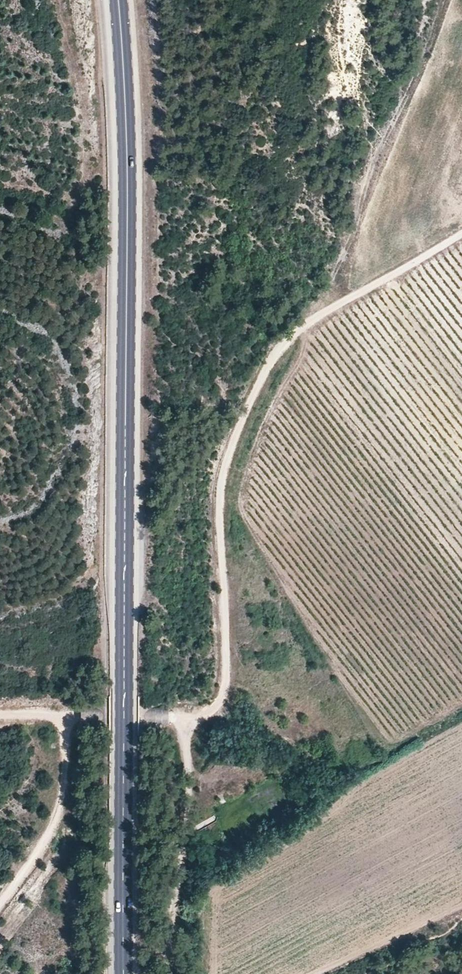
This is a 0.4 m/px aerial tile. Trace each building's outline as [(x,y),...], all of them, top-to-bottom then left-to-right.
[(17,800),(26,805),(29,802),(20,795),(17,800)]
